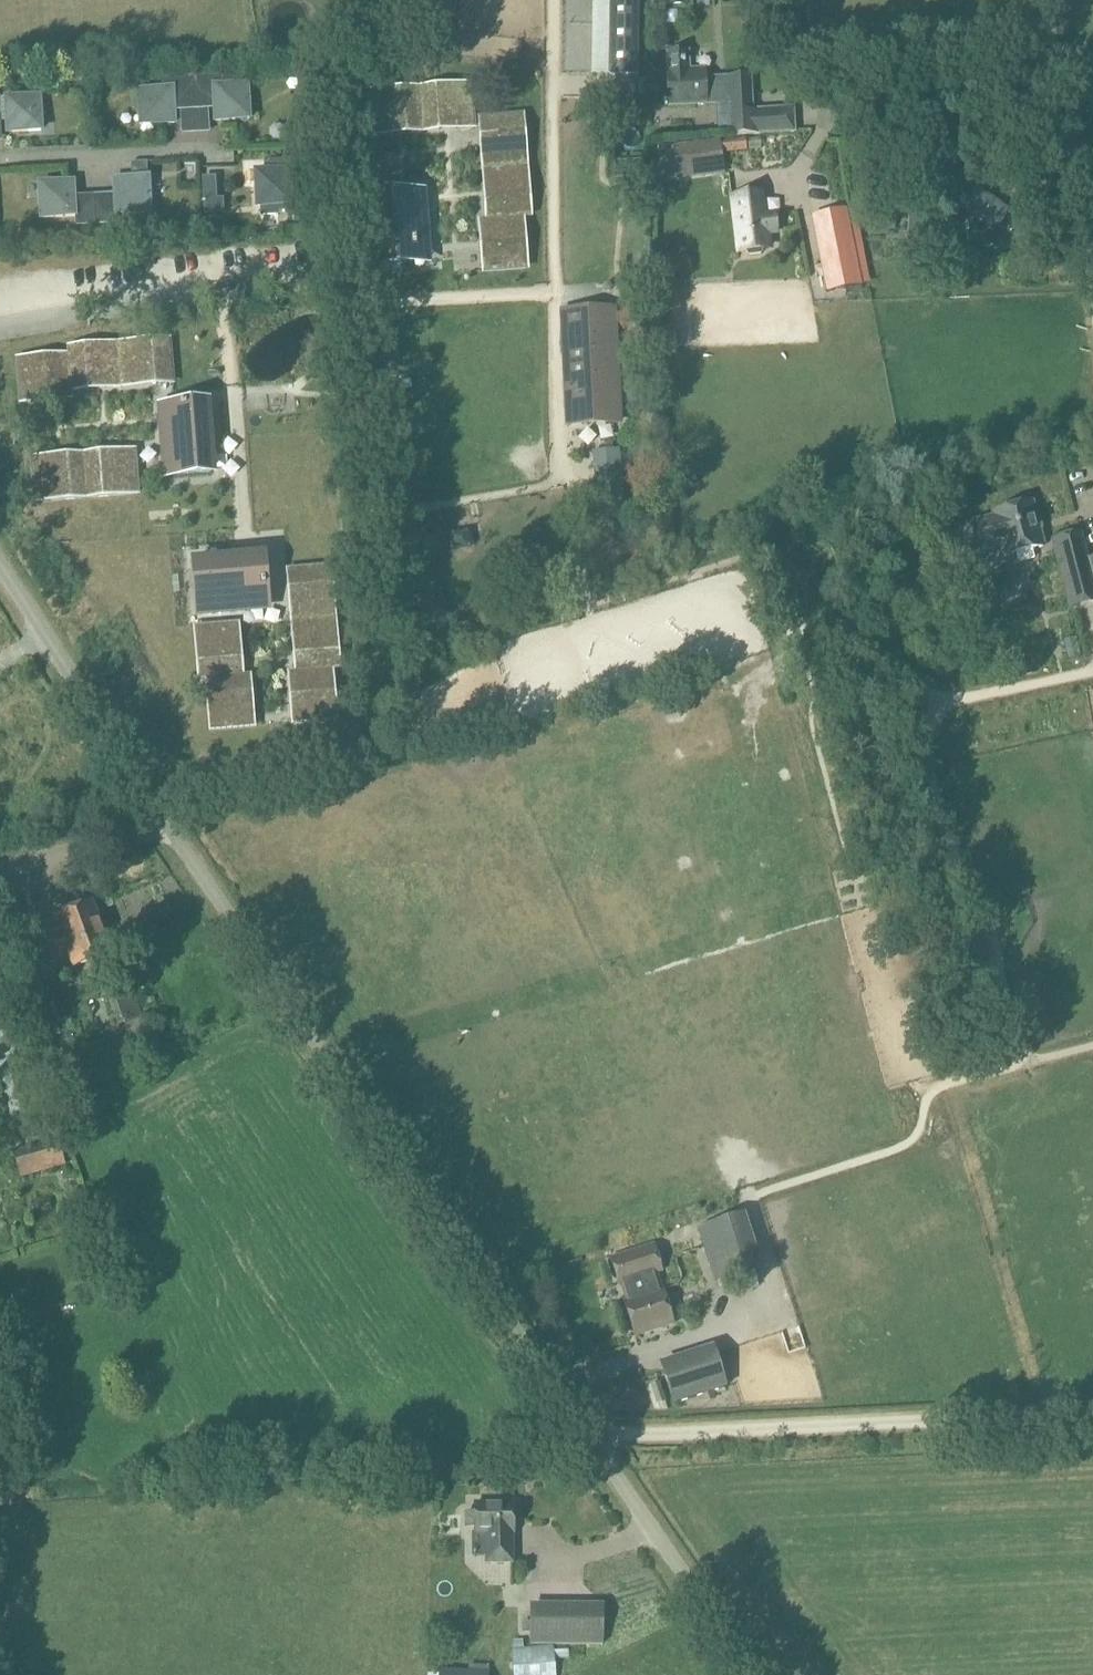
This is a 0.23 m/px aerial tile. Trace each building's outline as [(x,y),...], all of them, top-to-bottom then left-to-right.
[(608,77),(638,77),(639,0),(610,0),(608,77)] [(750,77),(729,78),(707,78),(706,70),(690,71),(690,52),(666,53),(668,109),(708,107),(730,105),(732,135),(794,132),(793,109),(752,112),(750,77)] [(302,94),(323,83),(313,64),(292,75),(302,94)] [(222,87),(222,77),(193,79),(194,108),(214,108),(215,121),(249,120),(248,85),(222,87)] [(164,90),(139,91),(140,125),(175,124),(174,109),(194,108),(193,79),(163,80),(164,90)] [(77,84),(74,88),(75,94),(79,97),(85,97),(88,92),(87,87),(83,83),(77,84)] [(470,85),(369,93),(372,136),(384,135),(383,127),(461,121),(462,129),(473,128),(470,85)] [(40,96),(6,98),(6,99),(7,122),(7,132),(42,131),(40,96)] [(530,218),(523,116),(480,120),(481,131),(489,131),(494,209),(487,209),(488,220),(491,259),(483,260),(484,271),(527,268),(523,218),(530,218)] [(724,171),(720,141),(658,149),(662,179),(724,171)] [(261,206),(261,216),(276,216),(276,205),(293,204),(292,168),(289,168),(289,159),(270,159),(270,162),(265,162),(265,169),(255,170),(256,206),(261,206)] [(630,162),(631,175),(643,175),(643,161),(630,162)] [(114,180),(116,214),(150,213),(148,178),(114,180)] [(75,216),(74,197),(73,182),(39,184),(41,218),(75,216)] [(1008,212),(973,186),(957,207),(993,233),(1008,212)] [(430,247),(426,190),(372,193),(377,268),(421,265),(420,248),(430,247)] [(764,194),(732,198),(738,254),(771,250),(770,235),(778,234),(775,215),(767,215),(764,194)] [(116,214),(115,195),(94,196),(96,226),(116,225),(116,214)] [(96,226),(94,196),(74,197),(75,216),(76,227),(96,226)] [(225,197),(218,197),(203,198),(205,222),(226,221),(225,197)] [(863,286),(847,214),(846,210),(811,217),(828,295),(863,287),(863,286)] [(928,217),(910,214),(905,261),(923,264),(928,217)] [(887,216),(885,228),(898,230),(899,218),(887,216)] [(569,409),(619,406),(615,310),(564,312),(569,409)] [(66,347),(67,354),(15,358),(19,404),(26,404),(26,396),(77,392),(76,385),(122,381),(123,389),(128,388),(128,381),(174,377),(171,338),(66,347)] [(172,461),(173,480),(217,476),(211,399),(156,404),(161,462),(172,461)] [(29,457),(33,504),(140,496),(136,449),(29,457)] [(1032,504),(994,514),(995,518),(965,526),(972,554),(1002,547),(1005,557),(1043,548),(1032,504)] [(1070,611),(1092,605),(1092,557),(1089,558),(1082,532),(1052,540),(1070,611)] [(264,584),(262,559),(197,565),(201,612),(249,608),(248,599),(265,597),(265,589),(266,589),(265,583),(264,584)] [(339,669),(331,568),(288,572),(289,583),(297,583),(303,661),(296,661),(300,711),(293,712),(294,723),(336,720),(332,670),(339,669)] [(234,666),(230,627),(196,630),(200,681),(207,680),(211,730),(254,727),(253,715),(245,716),(241,666),(234,666)] [(55,918),(57,923),(35,931),(38,941),(44,938),(51,955),(67,949),(74,968),(111,954),(92,904),(55,918)] [(143,1017),(132,985),(106,995),(118,1026),(143,1017)] [(154,1030),(134,1038),(142,1060),(162,1052),(154,1030)] [(57,1139),(13,1152),(21,1180),(65,1167),(57,1139)] [(697,1228),(715,1284),(763,1268),(745,1213),(697,1228)] [(660,1291),(655,1275),(663,1272),(655,1245),(610,1259),(619,1286),(625,1284),(630,1300),(624,1302),(635,1336),(672,1325),(661,1290),(660,1291)] [(672,1404),(724,1387),(712,1349),(660,1365),(672,1404)] [(475,1513),(465,1513),(465,1528),(476,1529),(476,1532),(474,1532),(474,1533),(474,1536),(484,1535),(485,1558),(484,1565),(514,1565),(515,1533),(514,1505),(475,1506),(475,1513)] [(552,1608),(532,1608),(532,1645),(552,1645),(552,1608)] [(523,1648),(512,1650),(514,1674),(556,1674),(555,1660),(553,1645),(523,1648)]
